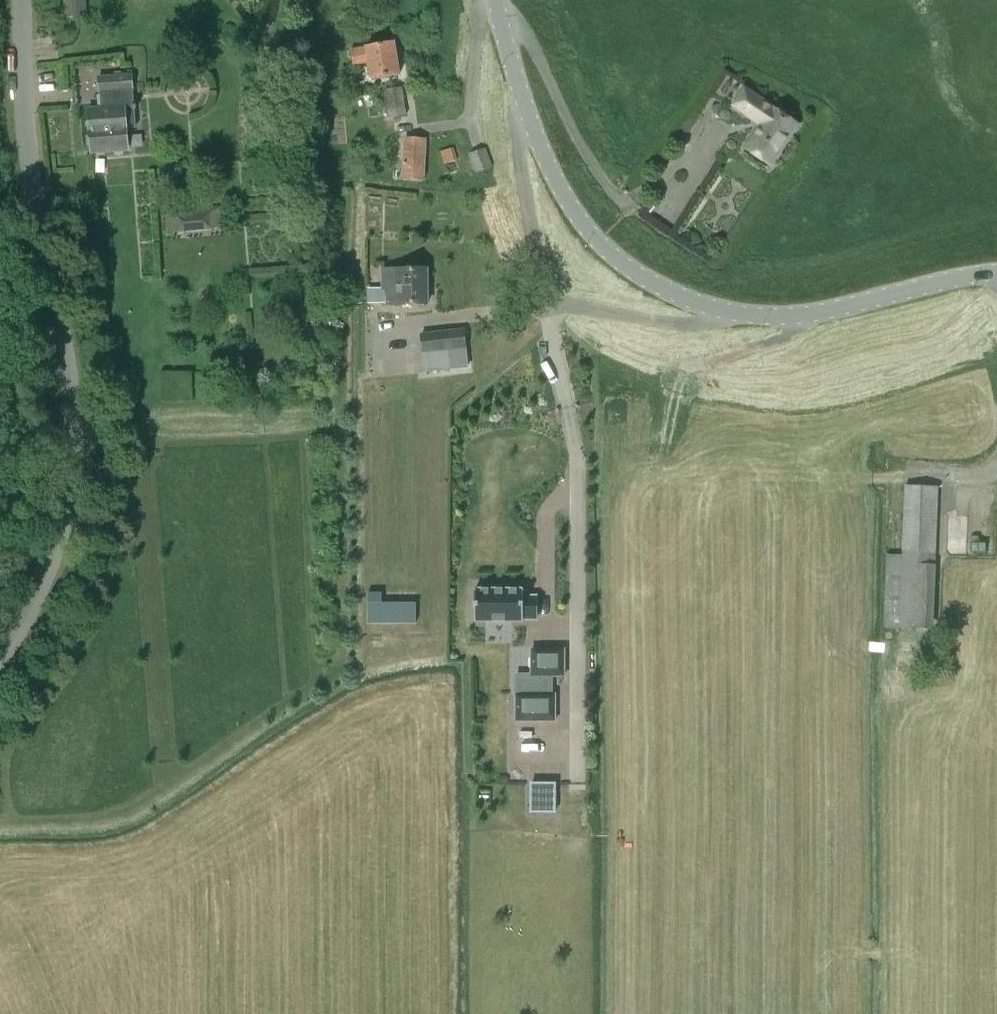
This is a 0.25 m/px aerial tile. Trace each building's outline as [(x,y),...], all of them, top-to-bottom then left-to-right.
[(65,18),(86,17),(85,0),(65,0),(65,18)] [(371,80),(399,76),(394,43),(366,47),(366,48),(350,51),(353,66),(369,63),(371,80)] [(100,78),(102,110),(88,111),(91,150),(105,149),(105,151),(128,150),(126,129),(136,128),(134,110),(137,110),(136,106),(134,106),(132,75),(100,78)] [(401,88),(385,91),(390,118),(405,116),(401,88)] [(797,125),(745,90),(734,105),(752,117),(754,115),(764,122),(746,149),(770,165),(797,125)] [(423,180),(425,140),(405,139),(403,179),(423,180)] [(441,152),(445,165),(457,162),(453,149),(441,152)] [(477,174),(492,168),(485,149),(470,155),(477,174)] [(220,208),(209,209),(211,229),(221,228),(220,208)] [(177,232),(211,229),(209,209),(175,212),(177,232)] [(175,212),(166,213),(167,233),(177,232),(175,212)] [(383,289),(387,289),(387,305),(427,305),(427,270),(382,271),(383,289)] [(421,335),(423,353),(465,348),(463,330),(421,335)] [(465,348),(423,353),(425,373),(467,369),(465,348)] [(935,554),(937,489),(904,488),(902,552),(935,554)] [(369,623),(416,623),(416,600),(382,600),(382,590),(369,590),(369,623)] [(474,590),(474,622),(523,622),(523,617),(537,617),(537,597),(523,597),(523,590),(474,590)] [(537,695),(516,695),(516,721),(555,721),(555,695),(550,695),(550,677),(564,677),(564,650),(531,650),(531,676),(531,677),(537,677),(537,695)] [(555,814),(556,784),(530,784),(530,813),(555,814)]
